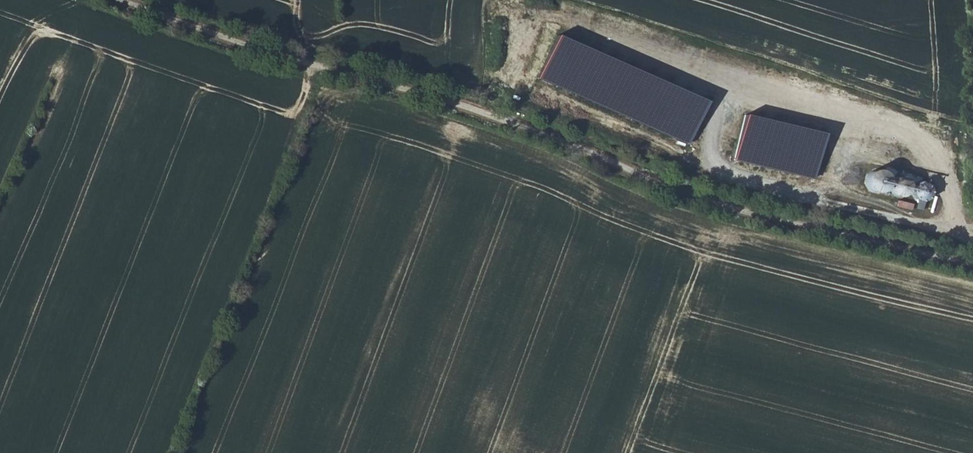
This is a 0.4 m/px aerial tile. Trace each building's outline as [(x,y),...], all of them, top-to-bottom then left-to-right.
[(932,184),(870,169),(864,191),(927,207),(932,184)]
